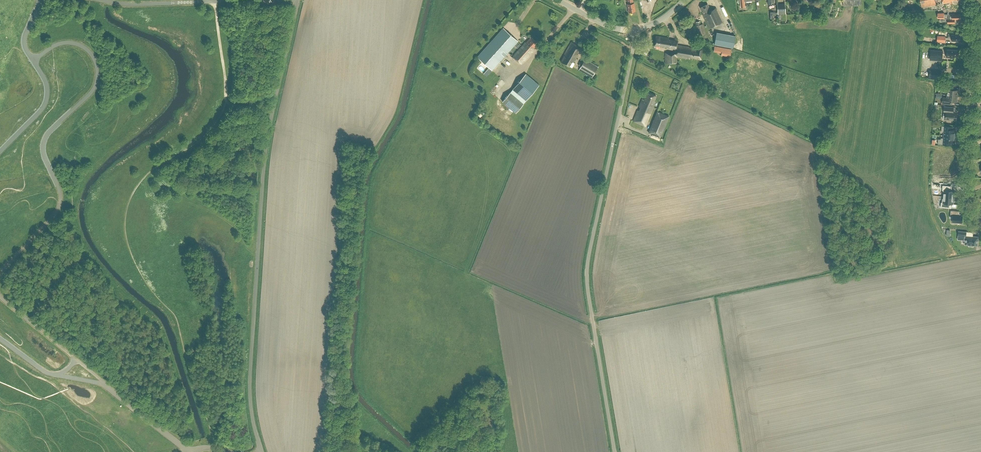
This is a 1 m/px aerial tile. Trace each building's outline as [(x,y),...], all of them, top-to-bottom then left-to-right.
[(633,0),(628,0),(628,3),(627,3),(629,11),(636,10),(635,2),(634,2),(633,0)] [(711,9),(708,3),(700,6),(703,13),(709,27),(721,22),(716,9),(716,8),(716,7),(711,9)] [(778,14),(785,13),(784,3),(777,4),(778,14)] [(947,23),(955,23),(955,19),(961,19),(961,13),(947,13),(947,23)] [(698,35),(705,33),(702,23),(701,24),(696,25),(698,35)] [(492,70),(518,41),(503,27),(477,56),(492,70)] [(716,33),(714,44),(733,47),(735,36),(716,33)] [(676,49),(677,45),(676,45),(677,41),(668,39),(669,38),(656,35),(654,45),(674,49),(676,49)] [(538,43),(531,36),(526,42),(525,41),(512,56),(521,64),(530,53),(529,52),(531,50),(532,51),(535,48),(534,47),(538,43)] [(573,62),(582,48),(571,41),(563,55),(564,55),(560,61),(569,66),(572,61),(573,62)] [(675,56),(676,56),(685,58),(685,57),(689,58),(689,56),(700,58),(703,47),(697,46),(696,51),(690,50),(690,48),(688,48),(688,47),(677,45),(676,49),(674,49),(674,52),(676,53),(675,56)] [(730,56),(731,49),(714,45),(713,51),(721,53),(721,54),(730,56)] [(942,61),(943,50),(931,49),(930,60),(942,61)] [(677,63),(676,56),(675,56),(676,53),(674,52),(664,52),(665,63),(677,63)] [(599,66),(593,62),(593,61),(590,59),(590,61),(585,58),(579,69),(587,74),(585,76),(588,78),(590,75),(592,77),(599,66)] [(928,78),(941,79),(941,71),(929,70),(928,78)] [(516,113),(539,85),(526,73),(502,101),(516,113)] [(489,90),(492,94),(504,81),(500,77),(489,90)] [(947,94),(958,95),(959,91),(958,91),(958,89),(954,89),(954,86),(944,85),(944,90),(948,91),(947,94)] [(642,98),(639,106),(640,107),(639,110),(637,110),(633,121),(646,126),(654,103),(653,102),(655,96),(646,92),(644,99),(642,98)] [(958,99),(958,95),(947,94),(947,97),(943,97),(942,102),(952,104),(952,100),(957,101),(957,99),(958,99)] [(944,115),(943,114),(943,118),(957,119),(957,111),(955,111),(955,107),(944,106),(944,115)] [(660,137),(669,116),(657,111),(648,132),(660,137)] [(944,134),(955,135),(955,130),(952,129),(952,126),(942,125),(941,131),(944,132),(944,134)] [(954,141),(955,135),(944,134),(943,138),(941,137),(941,139),(938,138),(938,143),(951,144),(951,141),(954,141)] [(943,185),(942,190),(943,190),(943,196),(949,196),(954,197),(955,190),(950,190),(951,185),(943,185)] [(940,202),(940,207),(950,207),(950,203),(954,203),(954,197),(949,196),(943,196),(942,202),(940,202)] [(958,210),(951,210),(950,214),(953,214),(953,222),(962,222),(963,214),(958,214),(958,210)] [(977,246),(978,238),(971,237),(966,237),(966,233),(958,232),(957,236),(963,237),(963,241),(965,241),(964,245),(968,246),(968,247),(973,247),(973,246),(977,246)]
